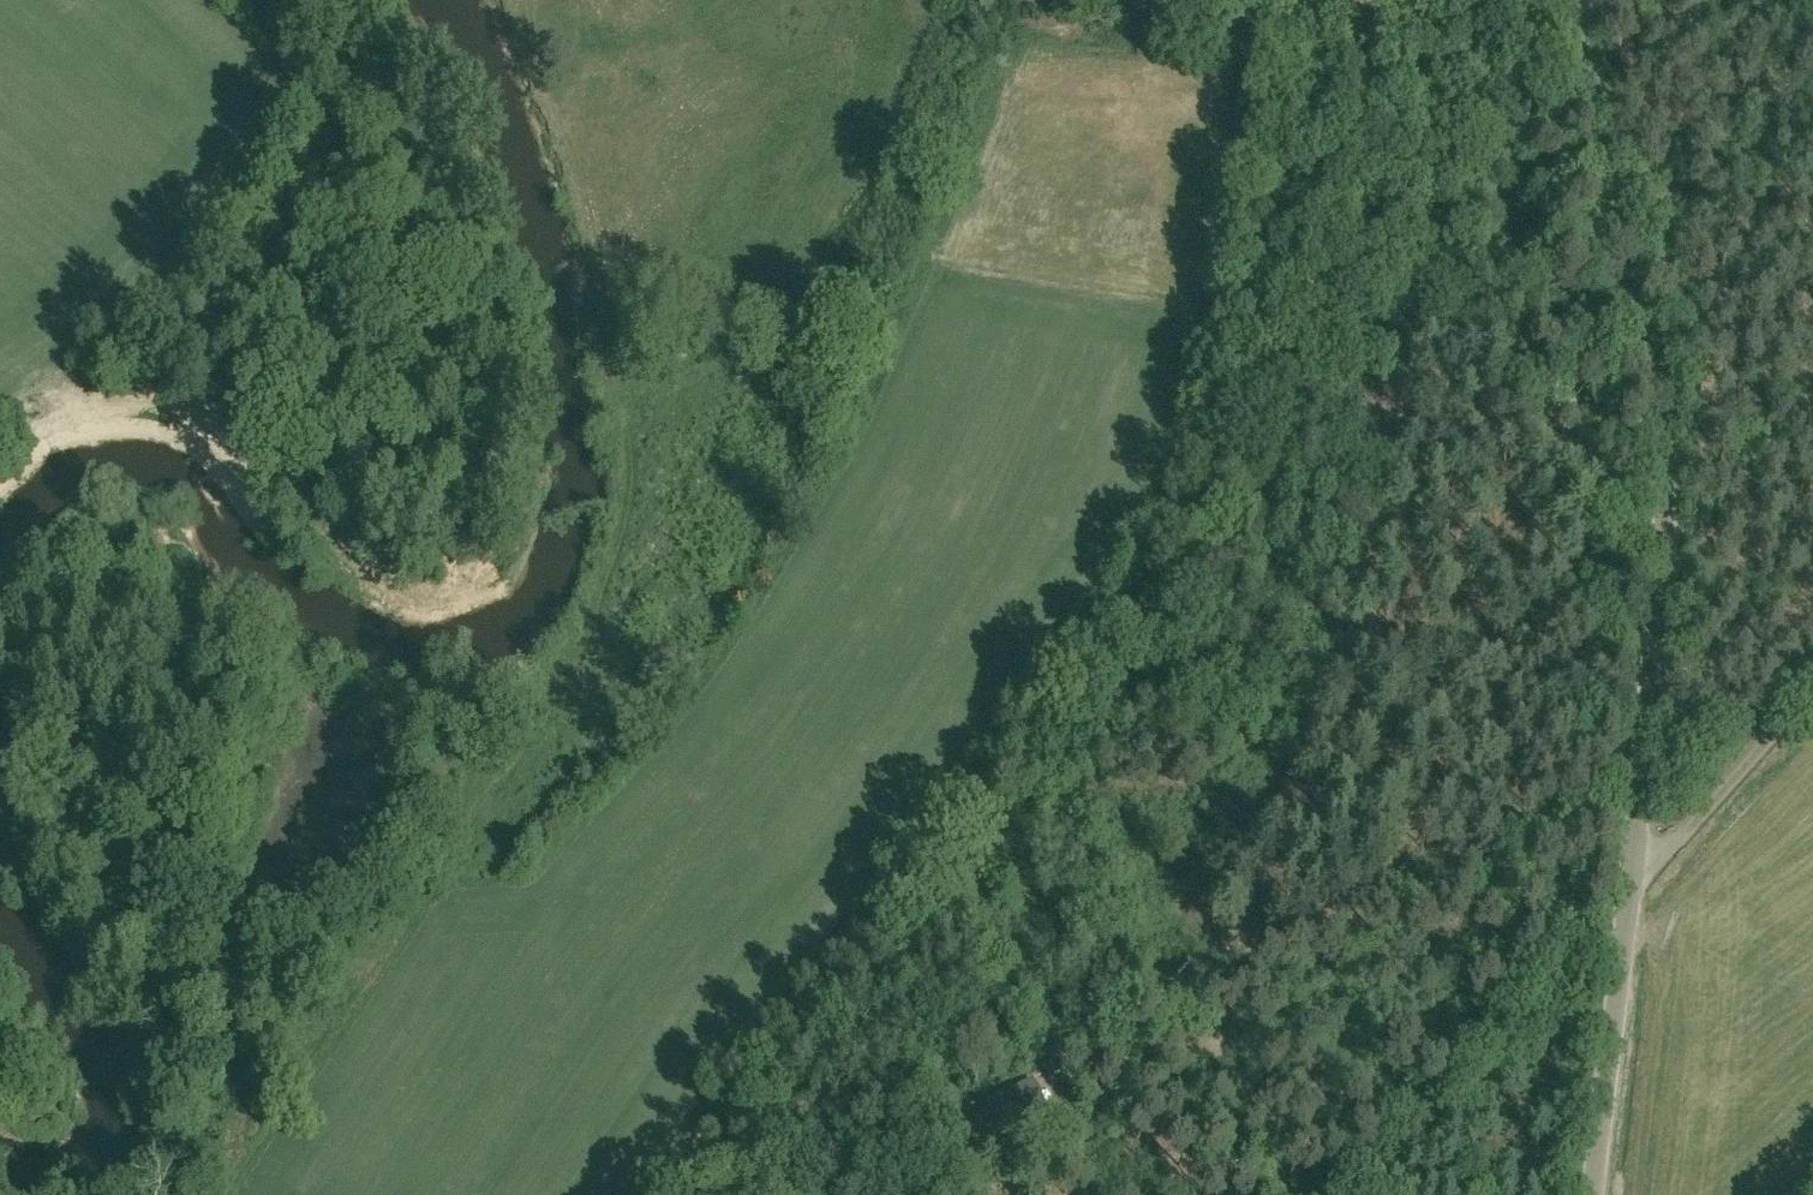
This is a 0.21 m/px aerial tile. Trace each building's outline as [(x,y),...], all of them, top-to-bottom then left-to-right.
[(1032,1082),(986,1103),(1000,1135),(1046,1114),(1032,1082)]
